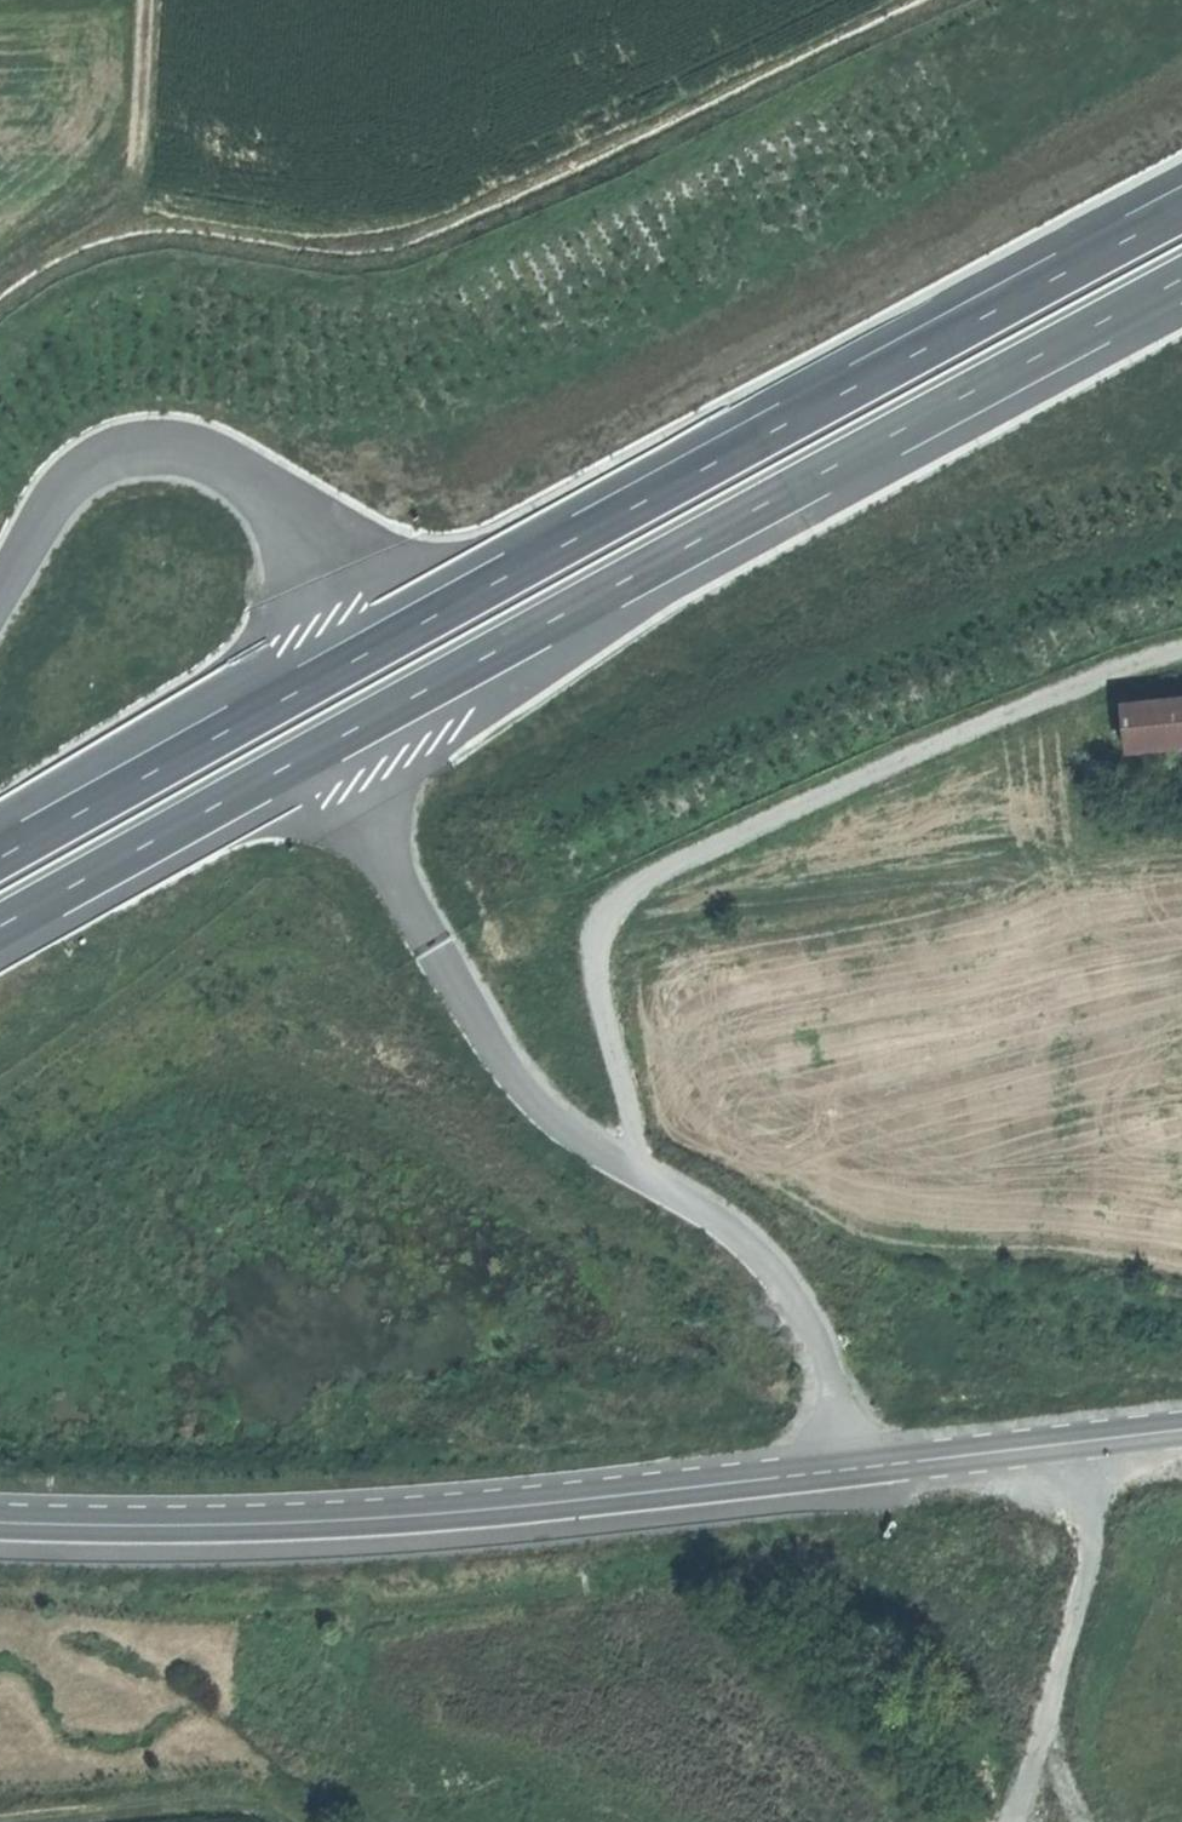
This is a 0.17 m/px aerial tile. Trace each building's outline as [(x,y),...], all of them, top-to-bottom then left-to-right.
[(1134,759),(1181,753),(1181,703),(1128,709),(1134,759)]
